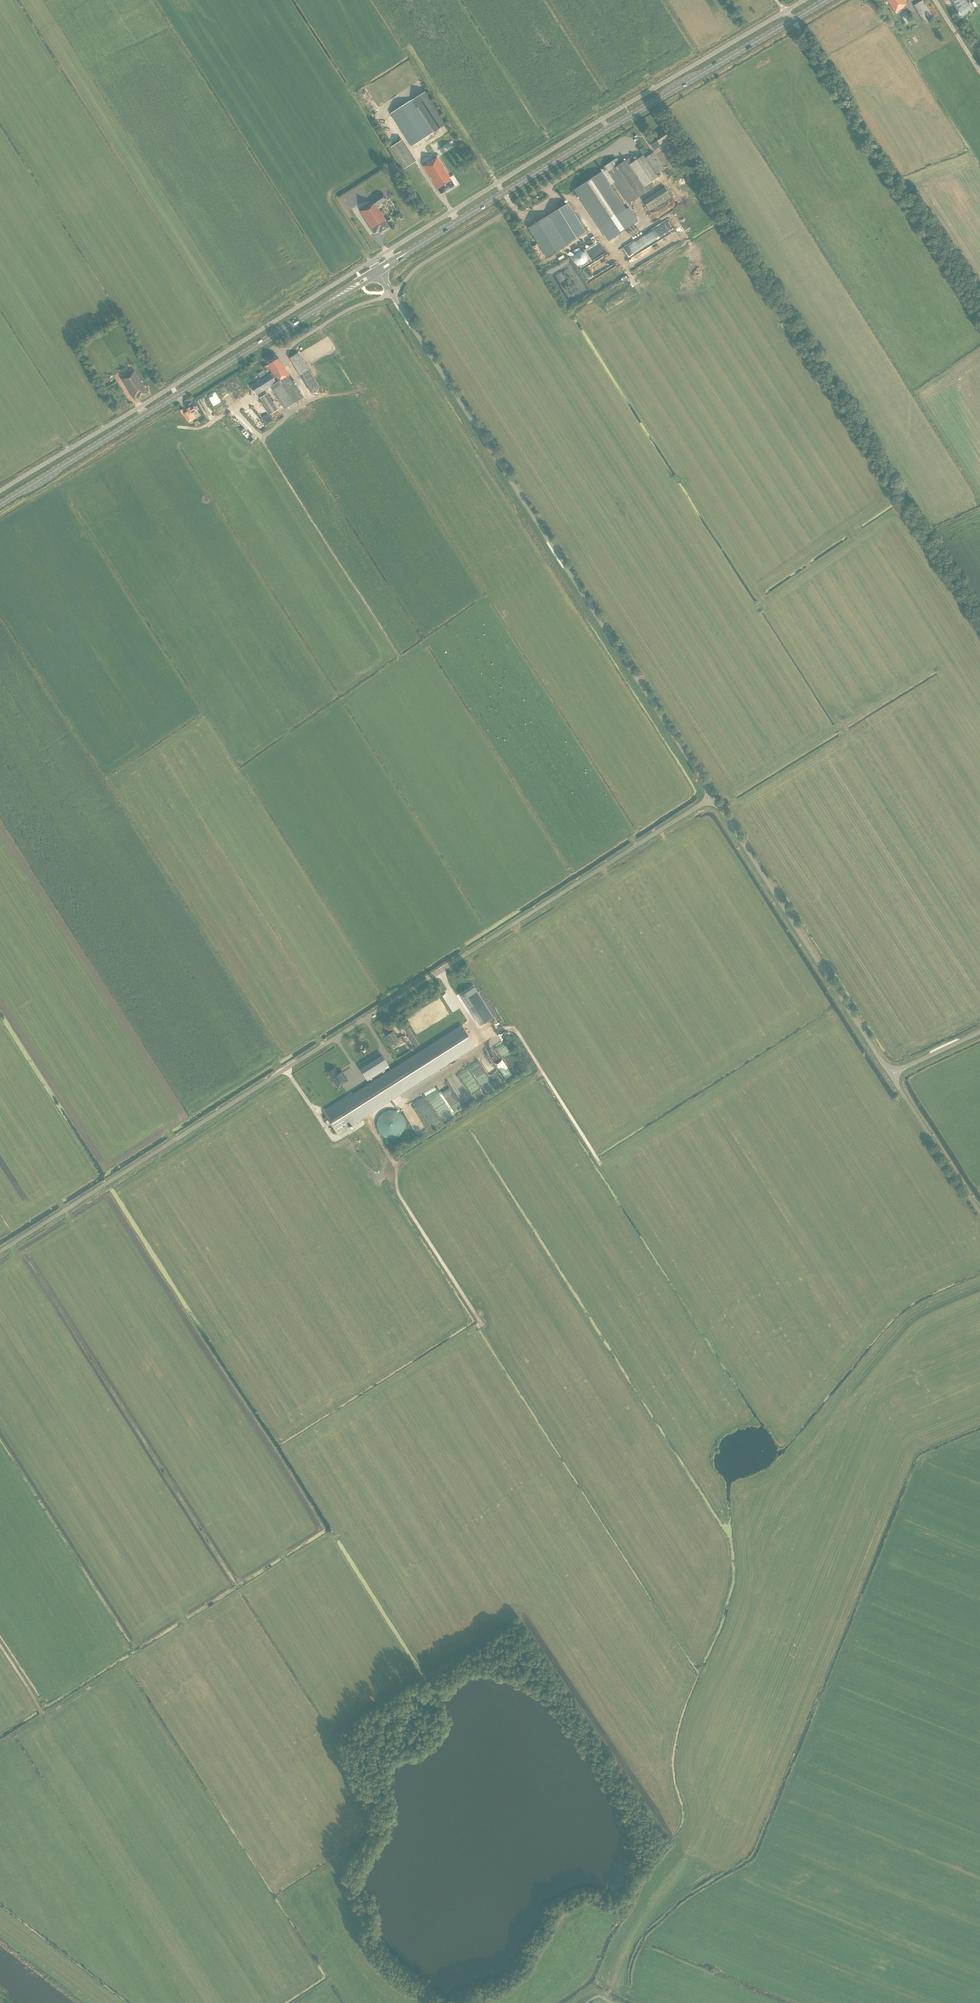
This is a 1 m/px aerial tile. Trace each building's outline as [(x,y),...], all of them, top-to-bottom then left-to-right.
[(885,2),(888,0),(895,13),(904,7),(907,4),(905,0),(884,0),(885,2)] [(930,12),(923,0),(914,5),(924,23),(933,18),(930,12)] [(959,13),(960,12),(963,17),(972,11),(969,6),(970,6),(966,0),(951,0),(959,13)] [(902,17),(907,24),(911,21),(907,14),(902,17)] [(446,124),(425,92),(413,99),(434,132),(446,124)] [(391,114),(411,146),(433,132),(412,100),(391,114)] [(671,139),(666,131),(660,135),(659,134),(655,137),(657,141),(651,145),(655,150),(661,146),(660,144),(667,140),(668,142),(671,139)] [(407,153),(394,133),(385,139),(406,169),(415,162),(408,152),(407,153)] [(606,169),(576,189),(601,226),(610,239),(638,221),(629,207),(626,209),(607,181),(612,178),(629,203),(653,187),(650,183),(658,178),(656,174),(665,169),(654,152),(645,158),(644,155),(635,161),(632,156),(620,164),(616,159),(604,167),(606,169)] [(423,166),(441,194),(454,186),(437,157),(423,166)] [(424,188),(423,186),(420,188),(421,190),(419,191),(424,199),(429,196),(424,188)] [(664,187),(644,200),(650,210),(671,197),(664,187)] [(378,231),(380,233),(389,227),(385,221),(386,220),(377,206),(387,199),(383,194),(372,201),(373,202),(360,211),(375,233),(378,231)] [(587,233),(569,203),(528,228),(547,258),(587,233)] [(623,237),(627,242),(643,230),(639,225),(623,237)] [(569,250),(573,258),(594,245),(592,243),(595,241),(592,236),(569,250)] [(621,251),(624,256),(643,242),(640,238),(621,251)] [(318,385),(298,350),(289,356),(309,390),(318,385)] [(271,385),(273,389),(285,408),(303,397),(291,378),(289,374),(278,357),(276,354),(265,361),(267,364),(263,366),(264,368),(268,366),(272,373),(251,386),(256,395),(271,385)] [(137,396),(138,398),(147,393),(145,390),(147,390),(135,370),(121,379),(133,398),(137,396)] [(225,393),(224,392),(227,391),(223,383),(218,385),(222,394),(225,393)] [(276,408),(267,392),(259,396),(268,412),(276,408)] [(187,409),(188,411),(183,414),(184,415),(183,415),(188,423),(196,418),(192,412),(199,408),(197,405),(195,407),(194,405),(191,407),(187,409)] [(253,438),(239,418),(234,422),(248,442),(253,438)] [(466,998),(477,991),(475,987),(463,994),(466,998)] [(475,1008),(474,1007),(478,1004),(476,1001),(466,1007),(469,1012),(475,1008)] [(461,1024),(395,1066),(375,1080),(324,1112),(338,1133),(475,1046),(461,1024)] [(408,1037),(415,1048),(421,1044),(413,1033),(414,1033),(409,1027),(405,1030),(409,1036),(408,1037)] [(398,1038),(393,1031),(386,1036),(392,1045),(396,1042),(399,1045),(406,1040),(403,1035),(398,1038)] [(389,1066),(382,1056),(361,1069),(368,1080),(389,1066)] [(487,1057),(481,1060),(483,1065),(489,1062),(487,1057)] [(484,1066),(494,1083),(496,1082),(497,1084),(501,1081),(491,1063),(484,1066)] [(335,1068),(328,1073),(337,1088),(348,1081),(342,1071),(339,1073),(335,1068)] [(433,1117),(446,1109),(428,1080),(415,1088),(433,1117)] [(377,1121),(377,1124),(377,1127),(378,1130),(380,1133),(382,1135),(385,1137),(388,1138),(391,1138),(394,1138),(397,1137),(400,1135),(402,1133),(404,1130),(405,1127),(405,1124),(405,1121),(404,1118),(402,1115),(400,1113),(397,1111),(394,1110),(391,1110),(388,1110),(385,1111),(382,1113),(380,1115),(378,1118),(377,1121)] [(417,1116),(409,1121),(416,1133),(424,1128),(420,1122),(417,1116)]
